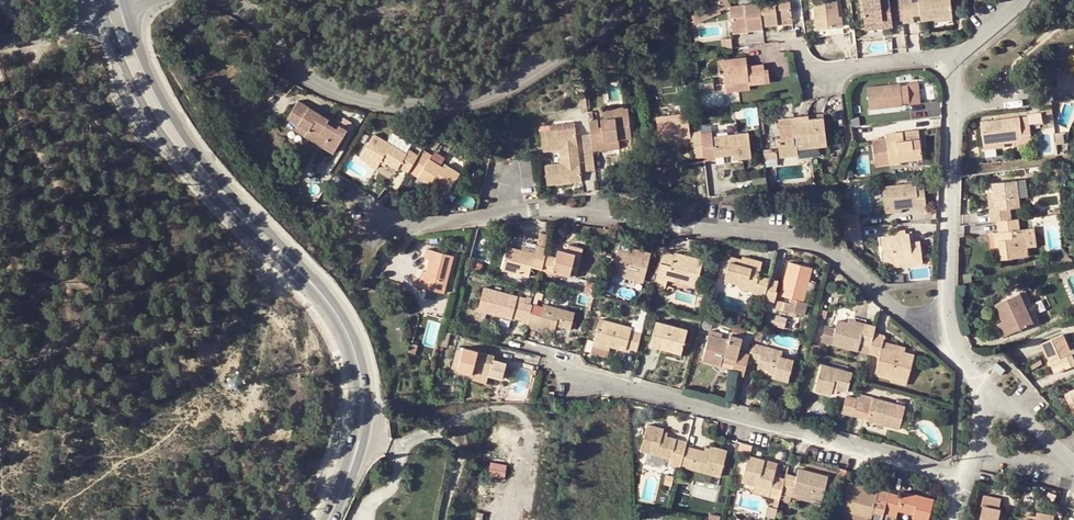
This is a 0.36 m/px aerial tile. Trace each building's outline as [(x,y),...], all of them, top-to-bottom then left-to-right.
[(762,24),(778,23),(777,19),(792,18),(790,0),(759,0),(760,3),(730,7),(733,27),(747,25),(748,29),(762,28),(762,24)] [(792,18),(792,20),(803,18),(801,0),(790,0),(792,18)] [(817,29),(843,26),(842,16),(839,16),(837,0),(813,0),(817,29)] [(903,20),(900,0),(862,0),(866,29),(882,27),(881,20),(892,19),(892,21),(903,20)] [(913,15),(911,2),(911,0),(900,0),(903,20),(904,22),(914,21),(913,15)] [(921,15),(921,20),(952,16),(950,0),(919,0),(919,1),(921,15)] [(911,2),(913,15),(921,15),(919,1),(911,2)] [(717,4),(692,15),(695,21),(700,19),(701,22),(721,13),(717,4)] [(881,20),(882,27),(893,26),(892,21),(892,19),(881,20)] [(818,36),(844,32),(843,26),(817,29),(818,36)] [(735,45),(734,36),(724,36),(725,46),(735,45)] [(764,68),(763,63),(750,65),(747,65),(747,63),(746,56),(718,59),(720,73),(724,72),(725,83),(749,80),(749,85),(769,82),(768,68),(764,68)] [(749,80),(725,83),(726,92),(750,89),(749,85),(749,80)] [(700,92),(715,90),(714,85),(713,81),(704,83),(705,86),(699,87),(700,92)] [(918,81),(908,83),(908,85),(910,101),(910,104),(921,102),(918,81)] [(869,109),(902,104),(902,102),(900,86),(900,84),(867,87),(869,109)] [(902,102),(910,101),(908,85),(900,86),(902,102)] [(321,133),(327,122),(330,118),(320,112),(299,100),(288,119),(298,125),(296,128),(306,134),(310,127),(321,133)] [(602,117),(625,115),(624,107),(600,110),(602,117)] [(320,112),(330,118),(332,114),(322,108),(320,112)] [(592,111),(588,111),(591,135),(592,142),(618,139),(632,137),(629,115),(625,115),(602,117),(602,125),(599,126),(598,118),(593,118),(592,111)] [(690,130),(688,112),(657,116),(660,139),(674,137),(690,136),(691,142),(693,158),(704,157),(701,129),(690,130)] [(807,119),(824,116),(823,114),(823,113),(794,116),(796,126),(808,124),(807,119)] [(827,140),(824,116),(807,119),(808,124),(796,126),(794,116),(778,118),(781,137),(778,137),(780,157),(798,155),(797,148),(797,144),(810,143),(810,146),(819,146),(818,142),(827,140)] [(1021,125),(1029,124),(1028,116),(1020,117),(1021,125)] [(982,121),(984,145),(1004,142),(1018,141),(1018,148),(1032,146),(1029,124),(1021,125),(1020,117),(982,121)] [(337,147),(348,128),(338,122),(336,126),(327,122),(321,133),(328,137),(326,141),(337,147)] [(712,125),(713,136),(737,133),(736,122),(712,125)] [(305,136),(316,142),(321,133),(310,127),(306,134),(305,136)] [(566,149),(566,153),(578,151),(576,127),(541,131),(544,151),(560,149),(566,149)] [(870,127),(851,130),(852,138),(872,136),(870,127)] [(890,162),(900,161),(922,158),(921,146),(914,147),(912,138),(920,137),(919,129),(887,133),(890,162)] [(738,153),(738,158),(751,156),(748,131),(737,133),(713,136),(716,155),(733,153),(738,153)] [(328,137),(321,133),(316,142),(323,146),(326,141),(328,137)] [(398,167),(399,166),(408,172),(410,169),(419,155),(409,149),(407,152),(375,133),(360,158),(377,168),(380,162),(383,158),(398,167)] [(585,152),(593,151),(592,142),(591,135),(582,136),(585,152)] [(675,144),(681,143),(691,142),(690,136),(674,137),(675,144)] [(914,147),(921,146),(920,137),(912,138),(914,147)] [(618,139),(592,142),(593,151),(618,147),(618,139)] [(432,155),(422,149),(419,155),(410,169),(419,174),(417,177),(432,186),(435,182),(450,190),(460,172),(445,163),(443,166),(430,158),(432,155)] [(566,149),(560,149),(561,163),(567,162),(567,157),(579,156),(578,151),(566,153),(566,149)] [(587,170),(595,169),(593,151),(585,152),(587,170)] [(567,162),(561,163),(545,165),(548,185),(582,181),(579,156),(567,157),(567,162)] [(380,162),(396,171),(398,167),(383,158),(380,162)] [(410,169),(408,172),(417,177),(419,174),(410,169)] [(1019,195),(1026,194),(1024,179),(1017,180),(1019,195)] [(990,210),(991,221),(997,220),(1012,218),(1011,212),(1011,208),(1020,207),(1019,195),(1017,180),(994,182),(996,192),(998,209),(990,210)] [(882,186),(886,210),(901,209),(919,206),(919,209),(927,208),(924,185),(916,186),(915,182),(882,186)] [(996,192),(988,193),(990,210),(998,209),(996,192)] [(844,230),(852,229),(861,228),(859,217),(843,219),(844,230)] [(1019,229),(1018,218),(1012,218),(997,220),(998,232),(993,233),(995,245),(1001,244),(1001,250),(1002,258),(1029,255),(1028,247),(1026,229),(1019,229)] [(1026,229),(1028,247),(1037,246),(1035,227),(1026,229)] [(852,229),(844,230),(845,239),(863,248),(861,228),(852,229)] [(542,267),(546,254),(551,233),(541,230),(538,241),(536,248),(535,253),(521,249),(508,246),(502,269),(529,275),(532,264),(542,267)] [(913,260),(913,265),(923,263),(920,240),(910,241),(909,233),(906,233),(895,235),(881,236),(884,263),(892,262),(913,260)] [(535,253),(536,248),(523,245),(521,249),(535,253)] [(632,247),(631,251),(619,248),(612,273),(643,282),(651,252),(632,247)] [(430,258),(427,271),(423,286),(444,292),(454,255),(428,248),(425,257),(430,258)] [(556,257),(546,254),(542,267),(541,271),(553,274),(554,270),(576,276),(582,255),(569,252),(558,249),(556,257)] [(674,254),(663,252),(657,274),(668,277),(668,279),(696,287),(703,259),(674,252),(674,254)] [(764,295),(769,278),(770,274),(760,272),(763,259),(750,256),(749,260),(743,258),(731,256),(725,280),(739,284),(737,289),(764,295)] [(804,301),(812,268),(789,262),(780,295),(804,301)] [(422,270),(418,285),(423,286),(427,271),(422,270)] [(668,277),(657,274),(654,285),(666,288),(668,279),(668,277)] [(778,280),(769,278),(764,295),(764,298),(775,301),(778,291),(776,290),(778,280)] [(526,298),(484,287),(478,309),(477,316),(485,318),(486,312),(500,315),(512,318),(513,317),(529,321),(531,311),(533,305),(525,303),(526,298)] [(1006,320),(1011,332),(1034,323),(1025,303),(1020,293),(997,303),(1004,321),(1006,320)] [(542,313),(531,311),(529,321),(527,326),(537,329),(538,326),(555,330),(555,329),(556,325),(561,326),(570,329),(575,312),(544,304),(542,313)] [(497,326),(509,329),(512,318),(500,315),(497,326)] [(627,347),(637,350),(642,332),(632,329),(633,327),(600,318),(594,341),(610,346),(626,350),(627,347)] [(864,327),(865,323),(849,319),(848,322),(864,327)] [(657,320),(650,344),(657,346),(668,349),(670,344),(683,348),(687,328),(657,320)] [(869,353),(874,332),(876,326),(865,323),(864,327),(848,322),(838,320),(835,332),(824,330),(822,339),(824,339),(824,341),(869,353)] [(998,323),(1003,336),(1011,332),(1006,320),(1004,321),(998,323)] [(729,339),(730,336),(712,331),(711,335),(729,339)] [(885,335),(874,332),(869,353),(879,356),(875,371),(891,376),(908,380),(915,354),(905,351),(895,348),(882,345),(885,335)] [(733,373),(744,376),(748,360),(750,354),(739,351),(743,338),(730,334),(730,336),(729,339),(711,335),(709,334),(703,360),(721,365),(722,360),(723,356),(736,359),(735,364),(733,373)] [(1073,364),(1073,357),(1070,348),(1068,343),(1064,334),(1043,343),(1056,373),(1073,364)] [(593,345),(609,349),(610,346),(594,341),(593,345)] [(783,350),(753,343),(750,354),(748,360),(759,362),(758,367),(769,369),(773,370),(772,374),(772,377),(788,381),(794,358),(782,355),(783,350)] [(668,349),(681,352),(681,353),(683,348),(670,344),(668,349)] [(464,347),(461,357),(458,370),(474,374),(475,369),(489,372),(489,375),(503,378),(507,363),(493,359),(494,355),(464,347)] [(456,356),(453,368),(458,370),(461,357),(456,356)] [(1000,376),(1005,370),(997,363),(991,368),(1000,376)] [(831,394),(832,392),(833,388),(838,389),(847,392),(853,372),(822,364),(815,390),(831,394)] [(475,369),(474,374),(488,377),(489,375),(489,372),(475,369)] [(890,380),(907,385),(908,380),(891,376),(890,380)] [(905,406),(859,394),(857,398),(853,415),(860,417),(862,410),(869,412),(868,415),(883,418),(881,424),(899,429),(905,406)] [(842,413),(853,415),(857,398),(846,395),(842,413)] [(868,415),(867,420),(881,424),(883,418),(868,415)] [(680,467),(681,465),(686,445),(687,441),(667,436),(662,435),(663,430),(664,428),(648,424),(641,450),(672,458),(670,463),(670,465),(680,467)] [(753,445),(741,442),(740,449),(752,452),(753,445)] [(704,450),(686,445),(681,465),(720,475),(728,450),(711,445),(710,447),(709,451),(704,450)] [(641,450),(640,455),(670,463),(672,458),(641,450)] [(749,455),(742,481),(756,486),(755,490),(770,494),(769,495),(780,498),(785,478),(774,475),(778,462),(749,455)] [(507,475),(507,463),(492,462),(491,474),(507,475)] [(787,473),(785,478),(780,498),(790,501),(791,499),(792,496),(792,492),(812,497),(822,499),(828,476),(799,468),(797,475),(787,473)] [(667,474),(664,483),(671,485),(674,476),(667,474)] [(848,486),(842,510),(862,515),(872,517),(873,511),(884,513),(889,492),(864,486),(863,489),(848,486)] [(889,492),(884,513),(895,517),(897,510),(913,514),(912,519),(915,519),(928,519),(933,498),(902,490),(901,495),(889,492)] [(792,496),(811,501),(812,497),(792,492),(792,496)] [(1000,515),(1002,508),(999,507),(1001,498),(984,494),(982,503),(984,504),(981,519),(999,519),(1000,515)] [(842,510),(840,519),(846,519),(861,519),(862,515),(842,510)] [(1035,519),(1036,519),(1037,516),(1037,513),(1028,512),(1026,518),(1035,519)] [(1037,512),(1037,513),(1037,516),(1036,519),(1053,519),(1054,515),(1037,512)]
